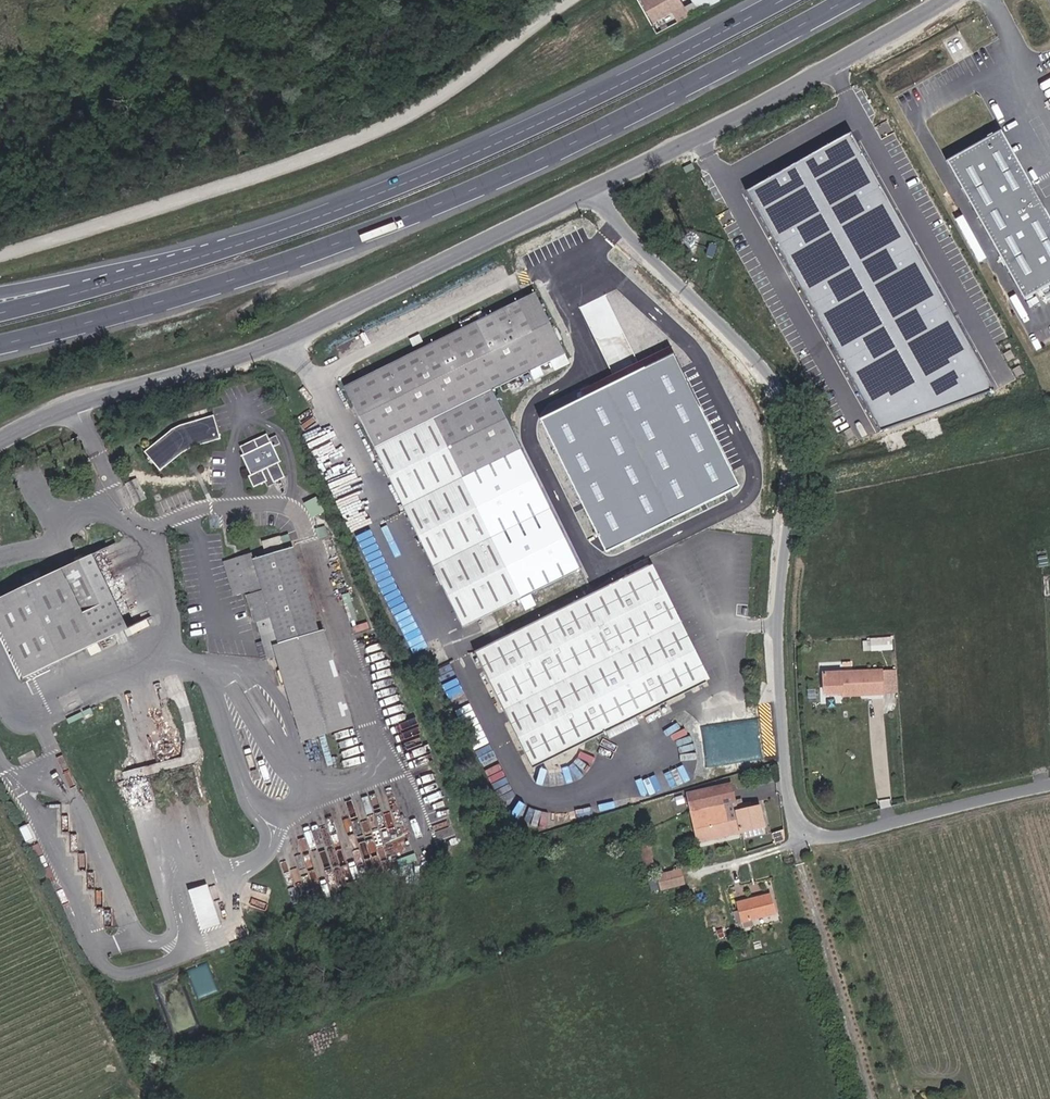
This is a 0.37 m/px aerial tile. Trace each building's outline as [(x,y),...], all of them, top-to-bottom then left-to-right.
[(657,17),(686,1),(686,0),(647,0),(657,17)] [(1021,301),(1049,284),(1049,225),(996,131),(941,162),(1021,301)] [(867,133),(761,186),(890,438),(995,385),(867,133)] [(552,233),(531,241),(537,257),(558,249),(552,233)] [(713,240),(709,252),(715,254),(719,241),(713,240)] [(568,357),(537,295),(346,391),(465,631),(484,621),(489,633),(501,627),(496,615),(584,572),(495,394),(568,357)] [(593,357),(606,350),(600,338),(587,344),(593,357)] [(692,357),(545,419),(602,554),(749,492),(692,357)] [(616,378),(619,385),(644,374),(641,367),(616,378)] [(245,390),(256,384),(253,377),(242,384),(245,390)] [(179,426),(147,450),(162,471),(182,455),(180,451),(192,445),(194,449),(223,441),(217,417),(179,426)] [(251,492),(269,485),(271,490),(281,485),(276,471),(280,469),(274,454),(281,452),(278,442),(270,445),(271,448),(257,453),(254,445),(241,450),(243,457),(241,458),(250,479),(246,481),(251,492)] [(134,502),(146,497),(138,478),(126,484),(134,502)] [(319,496),(306,504),(315,518),(328,510),(319,496)] [(285,535),(264,541),(268,555),(289,550),(285,535)] [(108,551),(102,554),(138,627),(144,624),(108,551)] [(252,556),(251,556),(226,562),(235,597),(250,592),(251,598),(247,600),(254,629),(259,627),(269,662),(274,661),(280,660),(277,649),(316,637),(292,552),(253,561),(252,556)] [(138,627),(102,554),(50,579),(85,652),(138,627)] [(1041,564),(1049,564),(1049,561),(1049,554),(1040,554),(1041,564)] [(711,685),(653,568),(508,640),(501,627),(489,633),(495,646),(477,655),(536,772),(711,685)] [(50,579),(0,602),(0,624),(26,680),(85,652),(50,579)] [(321,635),(316,637),(277,649),(280,660),(274,661),(298,746),(348,732),(321,635)] [(865,641),(866,651),(895,648),(894,638),(865,641)] [(825,689),(846,688),(846,692),(879,691),(876,668),(824,670),(825,689)] [(723,770),(710,736),(736,726),(724,695),(696,706),(696,707),(680,714),(705,777),(723,770)] [(723,807),(724,815),(739,812),(732,788),(689,797),(693,814),(723,807)] [(723,807),(693,814),(696,829),(698,838),(699,843),(728,837),(726,824),(724,815),(723,807)] [(726,824),(739,821),(741,834),(764,829),(758,808),(739,812),(724,815),(726,824)] [(726,824),(728,837),(741,834),(739,821),(726,824)] [(32,828),(22,832),(28,843),(37,839),(32,828)] [(690,831),(692,840),(698,838),(696,829),(690,831)] [(647,870),(656,868),(648,832),(638,834),(647,870)] [(634,849),(639,848),(636,834),(624,836),(628,856),(636,854),(634,849)] [(40,848),(34,851),(38,859),(44,856),(40,848)] [(662,892),(685,887),(682,872),(656,877),(656,884),(660,883),(662,892)] [(195,889),(205,930),(223,925),(214,884),(195,889)] [(752,922),(776,916),(772,898),(738,906),(740,913),(734,914),(739,933),(754,928),(752,922)]
